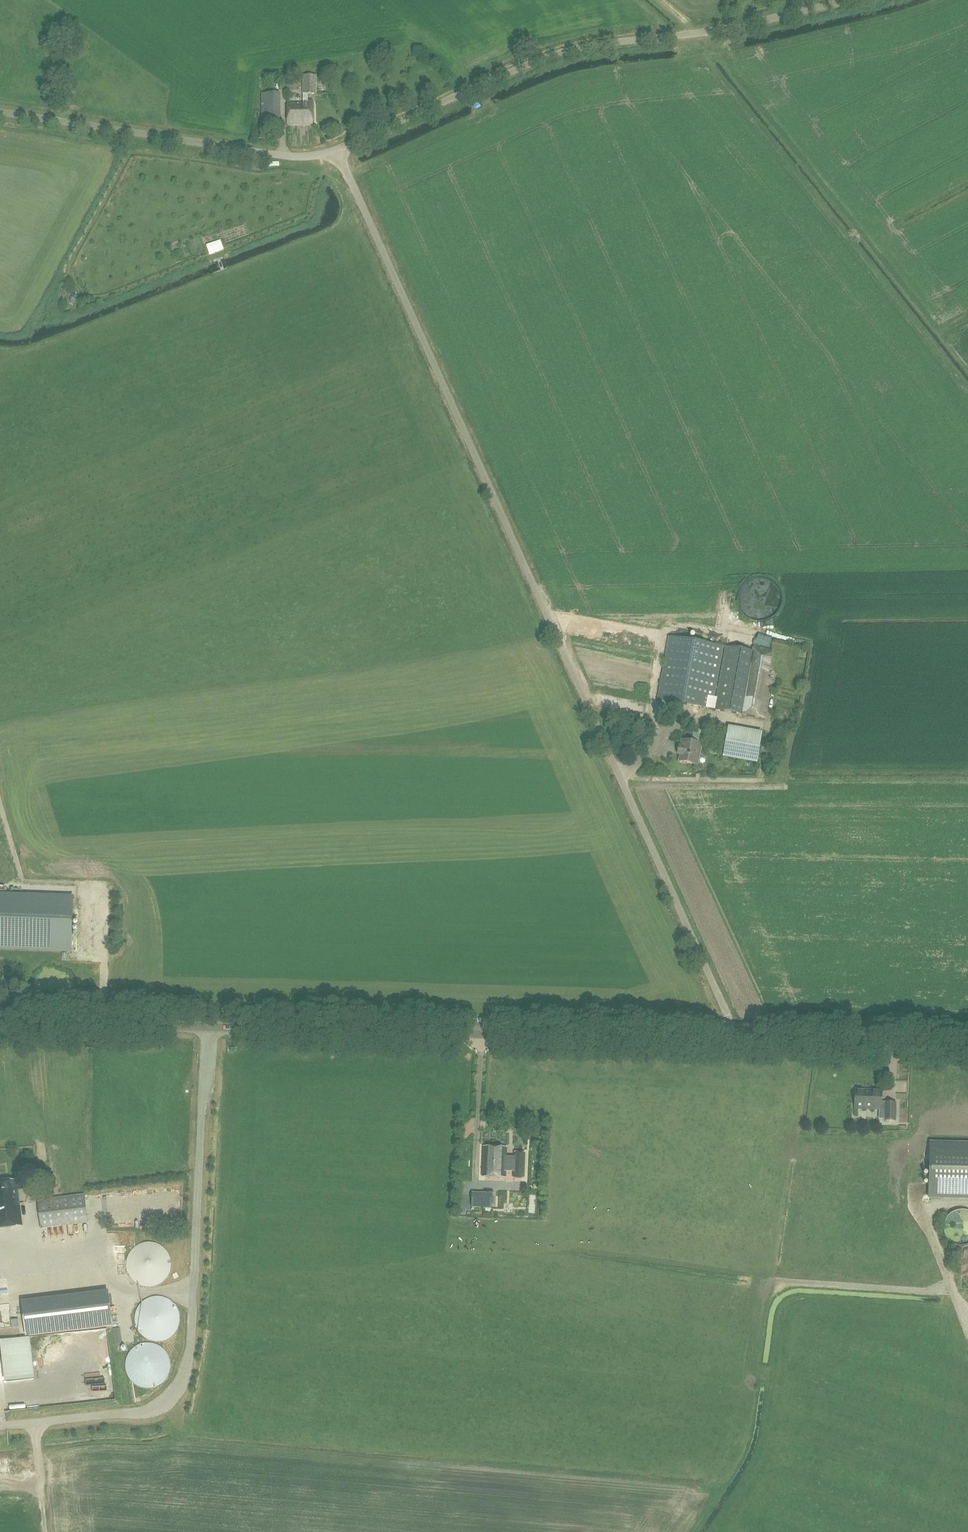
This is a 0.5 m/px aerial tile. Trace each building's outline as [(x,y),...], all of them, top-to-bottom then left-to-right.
[(303,103),(287,103),(287,124),(313,124),(312,101),(308,101),(308,94),(316,94),(315,75),(303,75),(303,103)] [(261,95),(261,120),(281,119),(281,94),(261,95)] [(720,647),(674,638),(670,637),(658,700),(708,709),(720,647)] [(741,714),(753,651),(726,646),(714,709),(741,714)] [(754,646),(753,651),(741,714),(765,718),(772,679),(767,678),(773,649),(754,646)] [(590,651),(590,660),(601,661),(601,651),(590,651)] [(761,733),(728,728),(723,757),(757,763),(761,733)] [(700,746),(701,744),(682,740),(680,749),(681,749),(679,762),(697,765),(699,753),(697,753),(698,745),(700,746)] [(72,953),(74,896),(0,893),(0,950),(72,953)] [(895,1121),(896,1103),(881,1102),(882,1091),(855,1090),(854,1108),(885,1109),(885,1121),(895,1121)] [(892,1090),(882,1092),(884,1101),(894,1098),(892,1090)] [(930,1144),(929,1197),(967,1197),(967,1145),(930,1144)] [(506,1160),(507,1147),(483,1147),(483,1177),(506,1177),(506,1167),(515,1167),(514,1177),(525,1177),(525,1151),(514,1151),(514,1160),(506,1160)] [(17,1180),(0,1183),(0,1229),(23,1226),(17,1180)] [(502,1207),(502,1193),(472,1194),(473,1208),(502,1207)] [(41,1229),(88,1223),(85,1195),(38,1201),(41,1229)] [(965,1210),(961,1210),(957,1211),(954,1212),(950,1214),(949,1216),(946,1219),(945,1222),(944,1226),(944,1228),(944,1232),(945,1234),(947,1238),(950,1241),(953,1243),(956,1245),(958,1245),(962,1245),(966,1245),(967,1244),(967,1211),(965,1210)] [(167,1251),(165,1249),(163,1247),(161,1245),(159,1244),(156,1243),(154,1242),(151,1242),(149,1242),(146,1242),(143,1243),(141,1244),(138,1245),(136,1246),(134,1248),(132,1250),(131,1252),(129,1255),(128,1257),(128,1260),(127,1262),(127,1265),(128,1268),(128,1270),(129,1273),(131,1275),(132,1278),(134,1279),(136,1281),(138,1283),(141,1284),(143,1285),(146,1285),(149,1286),(151,1285),(154,1285),(157,1284),(159,1283),(161,1282),(164,1280),(166,1278),(167,1276),(169,1274),(170,1272),(171,1269),(171,1266),(171,1264),(171,1261),(170,1258),(170,1256),(169,1253),(167,1251)] [(175,1305),(173,1303),(171,1301),(169,1300),(167,1298),(164,1297),(162,1297),(159,1296),(156,1296),(154,1296),(151,1297),(148,1298),(146,1299),(144,1301),(142,1302),(140,1304),(138,1307),(137,1309),(136,1311),(135,1314),(135,1317),(135,1319),(135,1322),(136,1325),(137,1327),(138,1330),(140,1332),(142,1334),(144,1336),(146,1337),(149,1338),(151,1339),(154,1340),(156,1340),(159,1340),(162,1339),(164,1339),(167,1338),(169,1336),(171,1335),(173,1333),(175,1331),(176,1328),(177,1326),(178,1323),(179,1321),(179,1318),(179,1315),(178,1313),(177,1310),(176,1308),(175,1305)] [(4,1306),(6,1322),(14,1321),(11,1304),(4,1306)] [(33,1334),(2,1336),(5,1383),(9,1382),(9,1377),(36,1375),(33,1334)] [(165,1353),(163,1351),(161,1349),(159,1347),(157,1346),(154,1345),(152,1344),(149,1344),(146,1344),(144,1344),(141,1345),(139,1345),(136,1347),(134,1348),(132,1350),(130,1352),(129,1354),(127,1356),(126,1359),(126,1362),(125,1364),(125,1367),(126,1370),(126,1372),(127,1375),(129,1377),(130,1379),(132,1381),(134,1383),(136,1385),(139,1386),(141,1387),(144,1387),(147,1387),(149,1387),(152,1387),(155,1386),(157,1385),(159,1384),(161,1382),(163,1380),(165,1378),(167,1376),(168,1373),(168,1371),(169,1368),(169,1365),(169,1363),(168,1360),(168,1358),(166,1355),(165,1353)]
